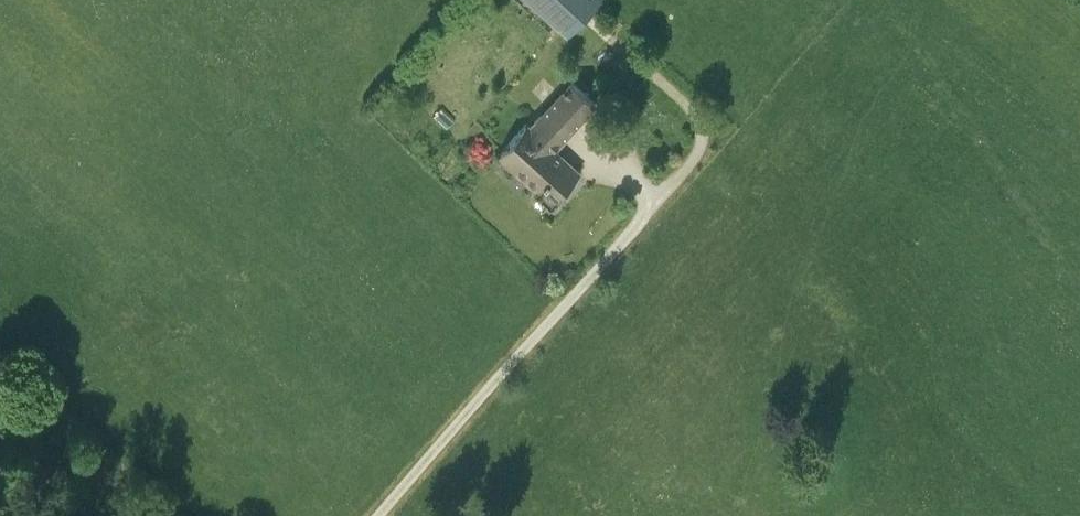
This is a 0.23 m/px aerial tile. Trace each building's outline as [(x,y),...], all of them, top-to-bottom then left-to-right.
[(597,0),(531,0),(570,36),(586,20),(601,3),(597,0)] [(530,128),(526,125),(501,153),(539,189),(545,183),(557,194),(556,196),(557,197),(579,173),(553,149),(595,104),(572,83),(530,128)]
